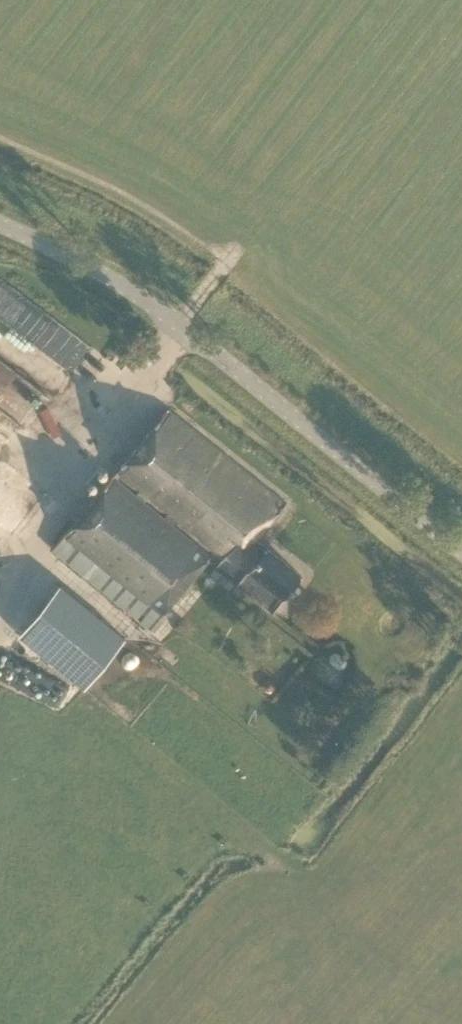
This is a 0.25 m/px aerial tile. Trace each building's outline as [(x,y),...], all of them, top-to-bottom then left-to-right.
[(108,480),(52,548),(150,628),(213,552),(221,559),(214,567),(228,578),(239,564),(247,570),(237,583),(272,611),(301,575),(256,539),(286,503),(257,480),(167,408),(108,480)] [(53,489),(9,458),(0,470),(0,519),(20,533),(53,489)] [(69,582),(26,633),(91,688),(134,637),(69,582)] [(331,662),(336,666),(339,667),(342,667),(345,665),(346,662),(346,658),(344,657),(340,653),(337,651),(333,651),(331,653),(329,656),(329,660),(331,662)]
